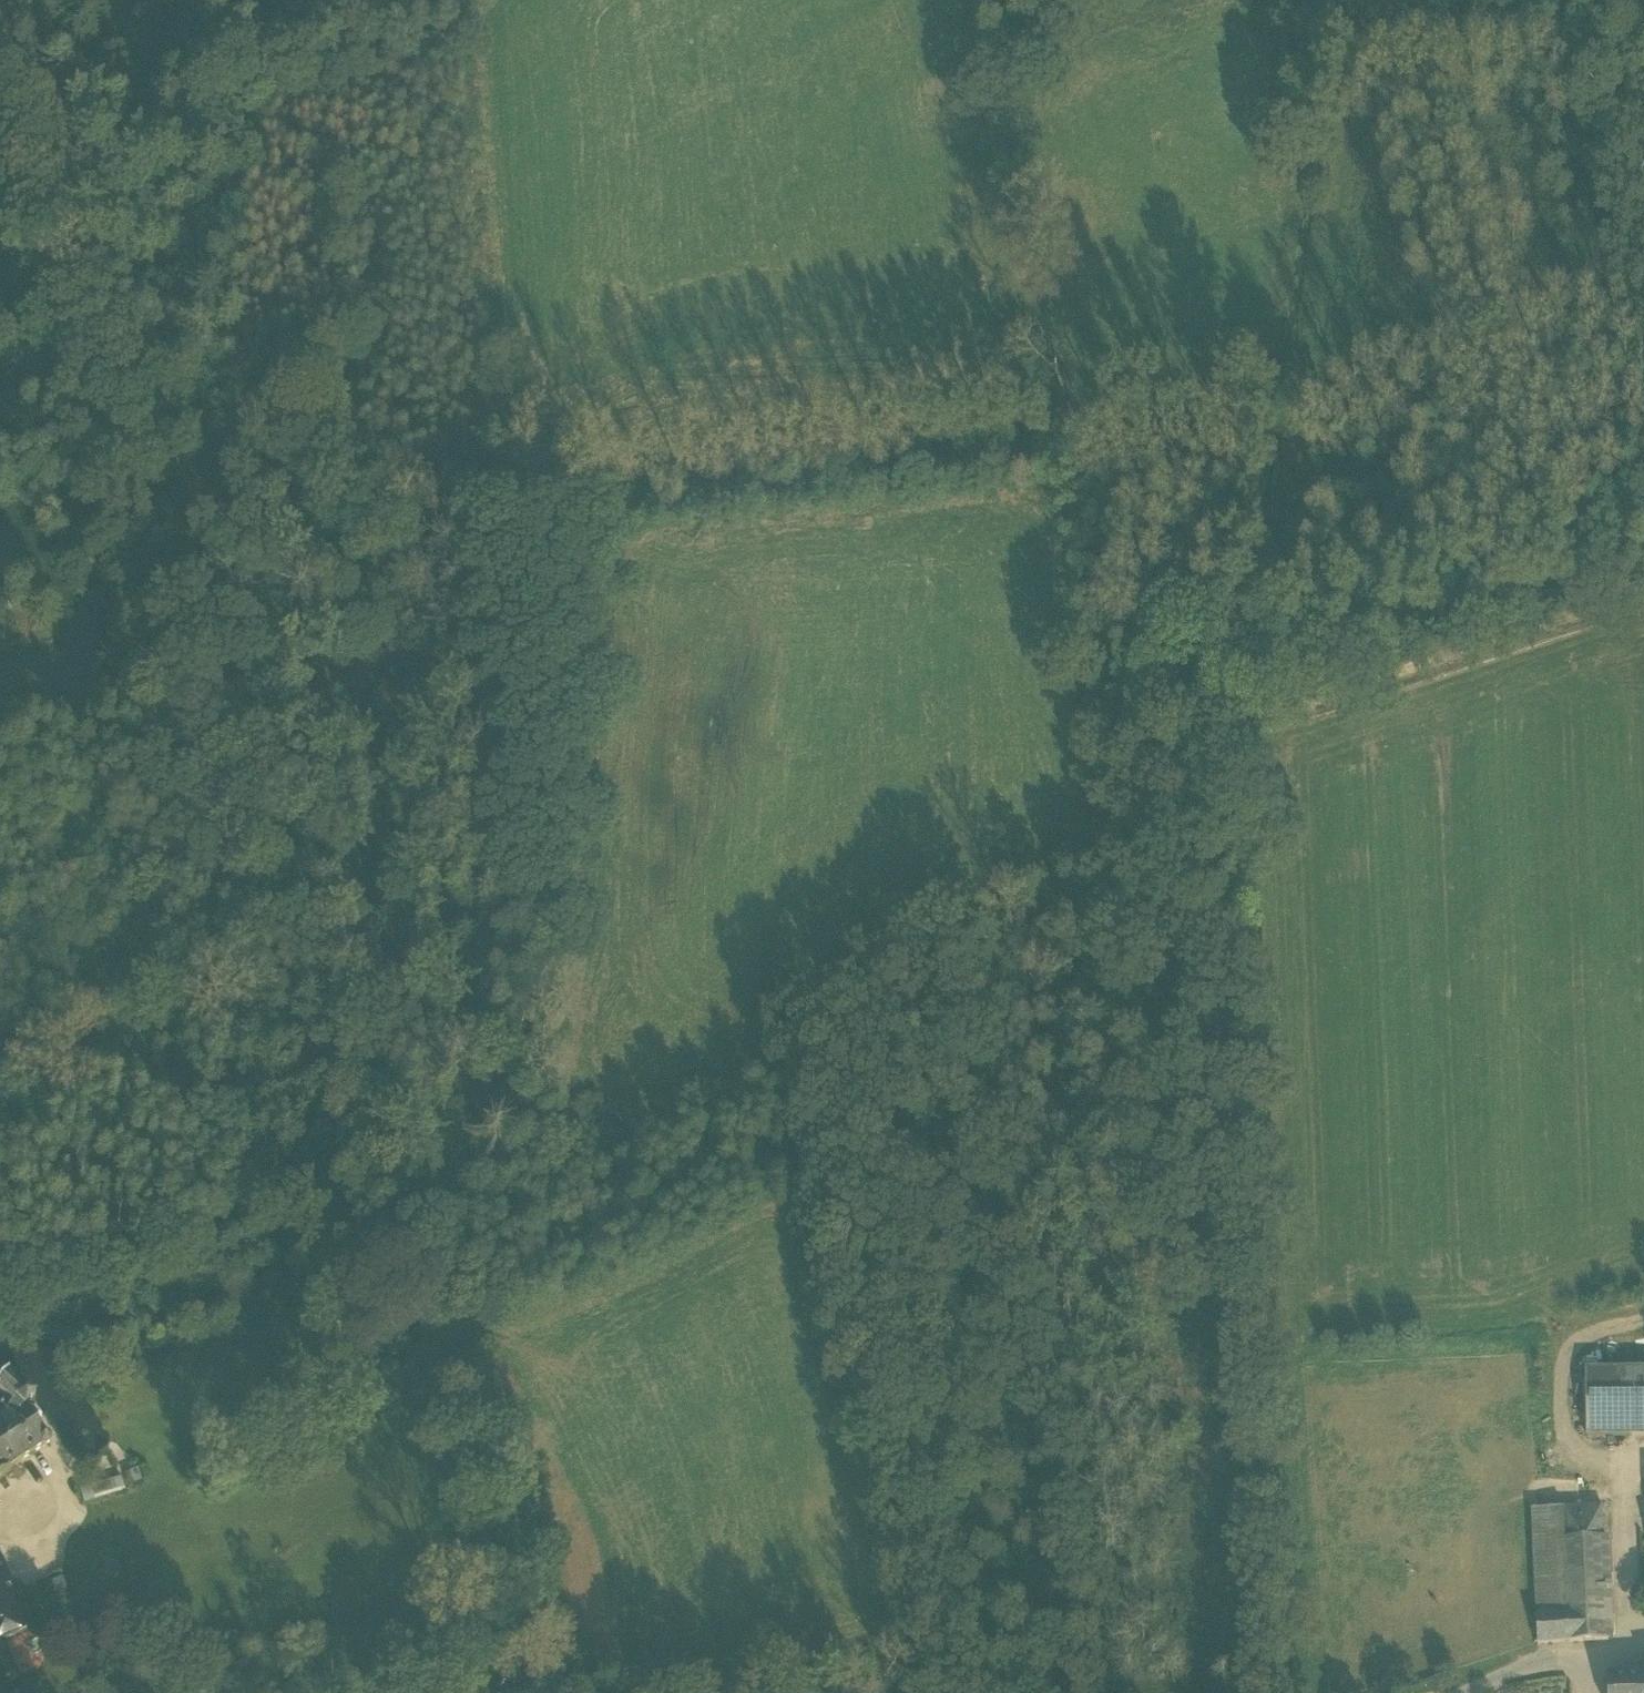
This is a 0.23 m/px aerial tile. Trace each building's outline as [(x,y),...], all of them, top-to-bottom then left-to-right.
[(1586,1369),(1587,1436),(1643,1435),(1643,1369),(1586,1369)] [(35,1399),(7,1375),(0,1383),(0,1395),(8,1403),(1,1410),(0,1409),(0,1479),(10,1469),(18,1463),(51,1442),(27,1408),(35,1399)] [(1543,1644),(1617,1642),(1614,1510),(1539,1512),(1543,1644)] [(1,1685),(25,1675),(8,1636),(35,1625),(0,1553),(0,1683),(1,1685)] [(1611,1674),(1612,1692),(1643,1692),(1643,1674),(1611,1674)]
